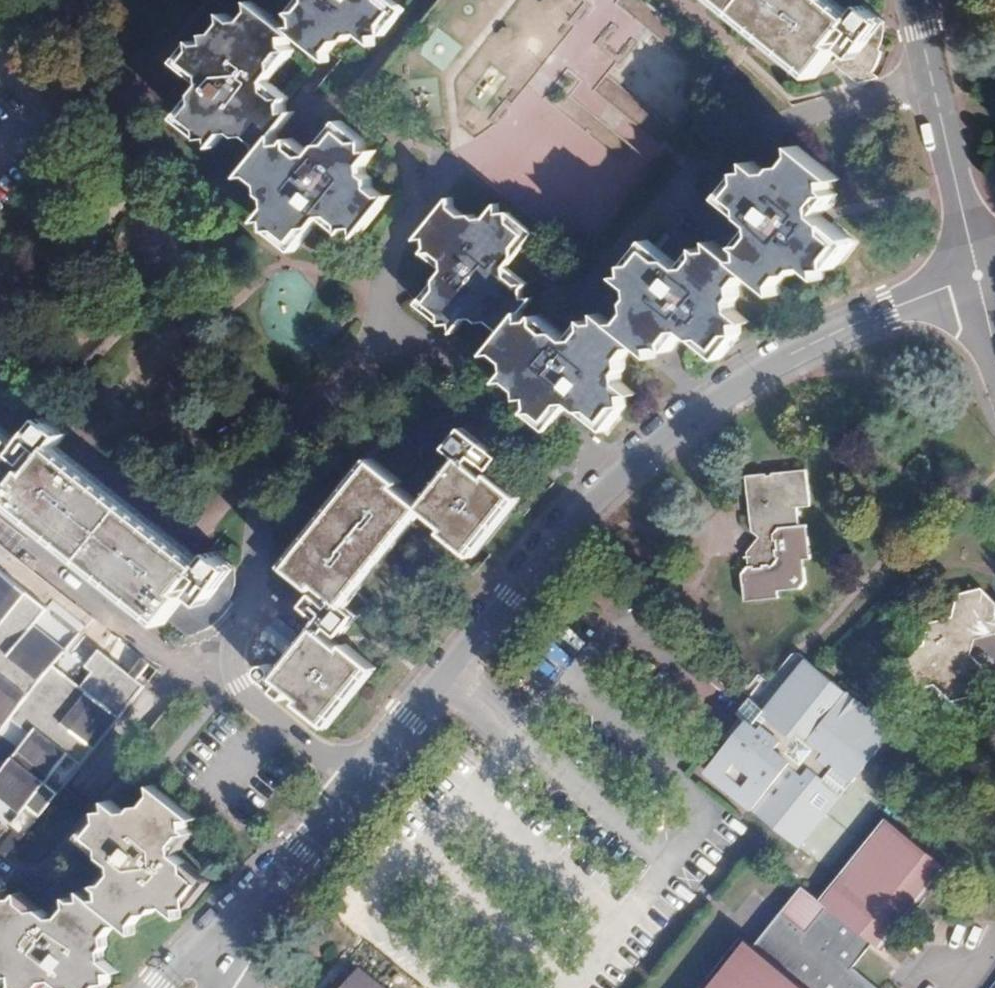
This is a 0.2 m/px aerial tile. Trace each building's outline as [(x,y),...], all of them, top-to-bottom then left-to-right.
[(189,95),(174,113),(198,134),(208,134),(210,143),(221,130),(231,129),(236,133),(247,133),(255,140),(256,143),(257,151),(240,172),(247,172),(251,172),(260,180),(260,189),(267,194),(266,203),(255,215),(266,215),(266,224),(291,245),(296,238),(309,223),(318,211),(339,229),(344,224),(354,223),(355,232),(387,192),(380,193),(368,184),(368,174),(363,170),(362,160),(371,148),(365,147),(362,137),(337,116),(309,151),(307,149),(288,134),(284,138),(274,139),(273,131),(291,108),(282,109),(281,99),(285,94),(265,78),(290,47),(285,43),(285,35),(295,34),(328,61),(326,48),(335,38),(343,37),(348,32),(359,30),(373,42),(373,32),(381,31),(401,5),(395,0),(295,0),(288,9),(293,13),(293,23),(283,24),(254,0),(253,0),(252,8),(243,18),(234,19),(224,10),(223,20),(215,29),(205,30),(206,39),(196,41),(192,37),(176,57),(202,79),(189,95)] [(423,15),(367,84),(366,85),(433,140),(463,164),(468,168),(577,257),(733,69),(648,0),(435,0),(423,15)] [(815,74),(837,45),(833,41),(855,13),(839,0),(723,0),(815,74)] [(720,359),(741,334),(742,323),(749,322),(737,312),(736,302),(740,297),(739,286),(746,277),(756,276),(779,295),(779,286),(789,275),(796,274),(800,269),(812,268),(824,278),(824,269),(833,268),(854,242),(820,214),(837,194),(832,189),(832,179),(842,178),(801,145),(801,156),(794,165),(784,166),(779,171),(769,171),(756,161),(755,171),(746,173),(725,198),(758,226),(741,247),(747,252),(746,261),(737,262),(715,243),(713,251),(705,252),(701,249),(683,270),(650,242),(629,267),(629,276),(620,278),(632,289),(633,299),(628,304),(630,313),(622,322),(611,323),(598,313),(599,322),(590,324),(586,320),(569,340),(542,318),(523,321),(522,311),(532,299),(523,300),(521,291),(526,284),(505,267),(534,232),(509,211),(500,211),(498,203),(487,217),(478,218),(472,213),(462,215),(453,207),(450,196),(418,236),(426,236),(427,246),(424,250),(444,267),(416,300),(442,322),(451,322),(452,331),(464,316),(473,316),(480,321),(489,319),(499,328),(500,338),(489,351),(498,351),(508,359),(509,369),(500,380),(511,379),(521,388),(521,397),(531,397),(531,406),(528,410),(549,427),(571,402),(605,430),(626,406),(626,395),(635,393),(621,381),(620,373),(624,368),(624,358),(631,349),(641,347),(656,358),(655,348),(665,347),(670,351),(686,331),(720,359)] [(15,437),(0,425),(0,456),(15,437)] [(30,469),(8,496),(162,621),(185,593),(181,590),(203,564),(56,443),(34,472),(30,469)] [(399,483),(371,460),(285,563),(313,586),(317,582),(344,605),(424,509),(448,529),(444,533),(472,555),(515,504),(519,499),(492,476),(489,480),(460,457),(437,484),(419,506),(398,489),(395,487),(399,483)] [(767,469),(748,471),(753,527),(764,537),(749,554),(750,564),(746,564),(740,570),(743,600),(778,596),(777,588),(799,586),(806,579),(804,556),(811,555),(808,521),(801,522),(799,504),(812,503),(809,465),(775,469),(775,474),(768,475),(767,469)] [(2,726),(12,719),(29,735),(0,773),(0,798),(21,816),(27,808),(39,817),(57,793),(46,786),(69,754),(82,765),(143,686),(98,650),(86,663),(94,672),(80,686),(53,664),(67,649),(35,625),(46,607),(0,571),(0,725),(2,726)] [(982,587),(957,593),(951,617),(927,622),(921,645),(898,650),(892,673),(908,690),(933,685),(948,701),(971,696),(979,663),(968,653),(973,639),(994,634),(994,601),(982,587)] [(342,649),(314,626),(275,674),(302,697),(299,701),(326,724),(373,668),(345,645),(342,649)] [(736,711),(747,721),(707,772),(774,825),(800,846),(878,749),(895,727),(818,665),(809,657),(763,714),(757,709),(760,704),(749,696),(736,711)] [(104,890),(104,901),(95,902),(84,893),(84,902),(75,903),(70,898),(52,918),(18,890),(18,899),(7,899),(5,890),(0,896),(0,964),(2,965),(3,976),(11,975),(13,982),(9,987),(45,987),(52,980),(61,987),(103,987),(107,983),(107,975),(116,973),(103,962),(103,951),(107,947),(106,937),(114,928),(125,927),(134,934),(135,924),(144,914),(153,914),(157,909),(167,909),(176,916),(177,910),(185,909),(208,883),(176,856),(194,835),(190,831),(189,822),(197,820),(160,788),(159,796),(151,806),(141,806),(136,813),(126,813),(113,802),(114,811),(103,814),(84,838),(115,865),(99,885),(104,890)] [(744,940),(706,987),(878,987),(853,968),(874,942),(881,948),(947,867),(887,819),(822,901),(804,886),(755,949),(744,940)] [(342,959),(337,966),(348,975),(338,987),(378,987),(342,959)]
